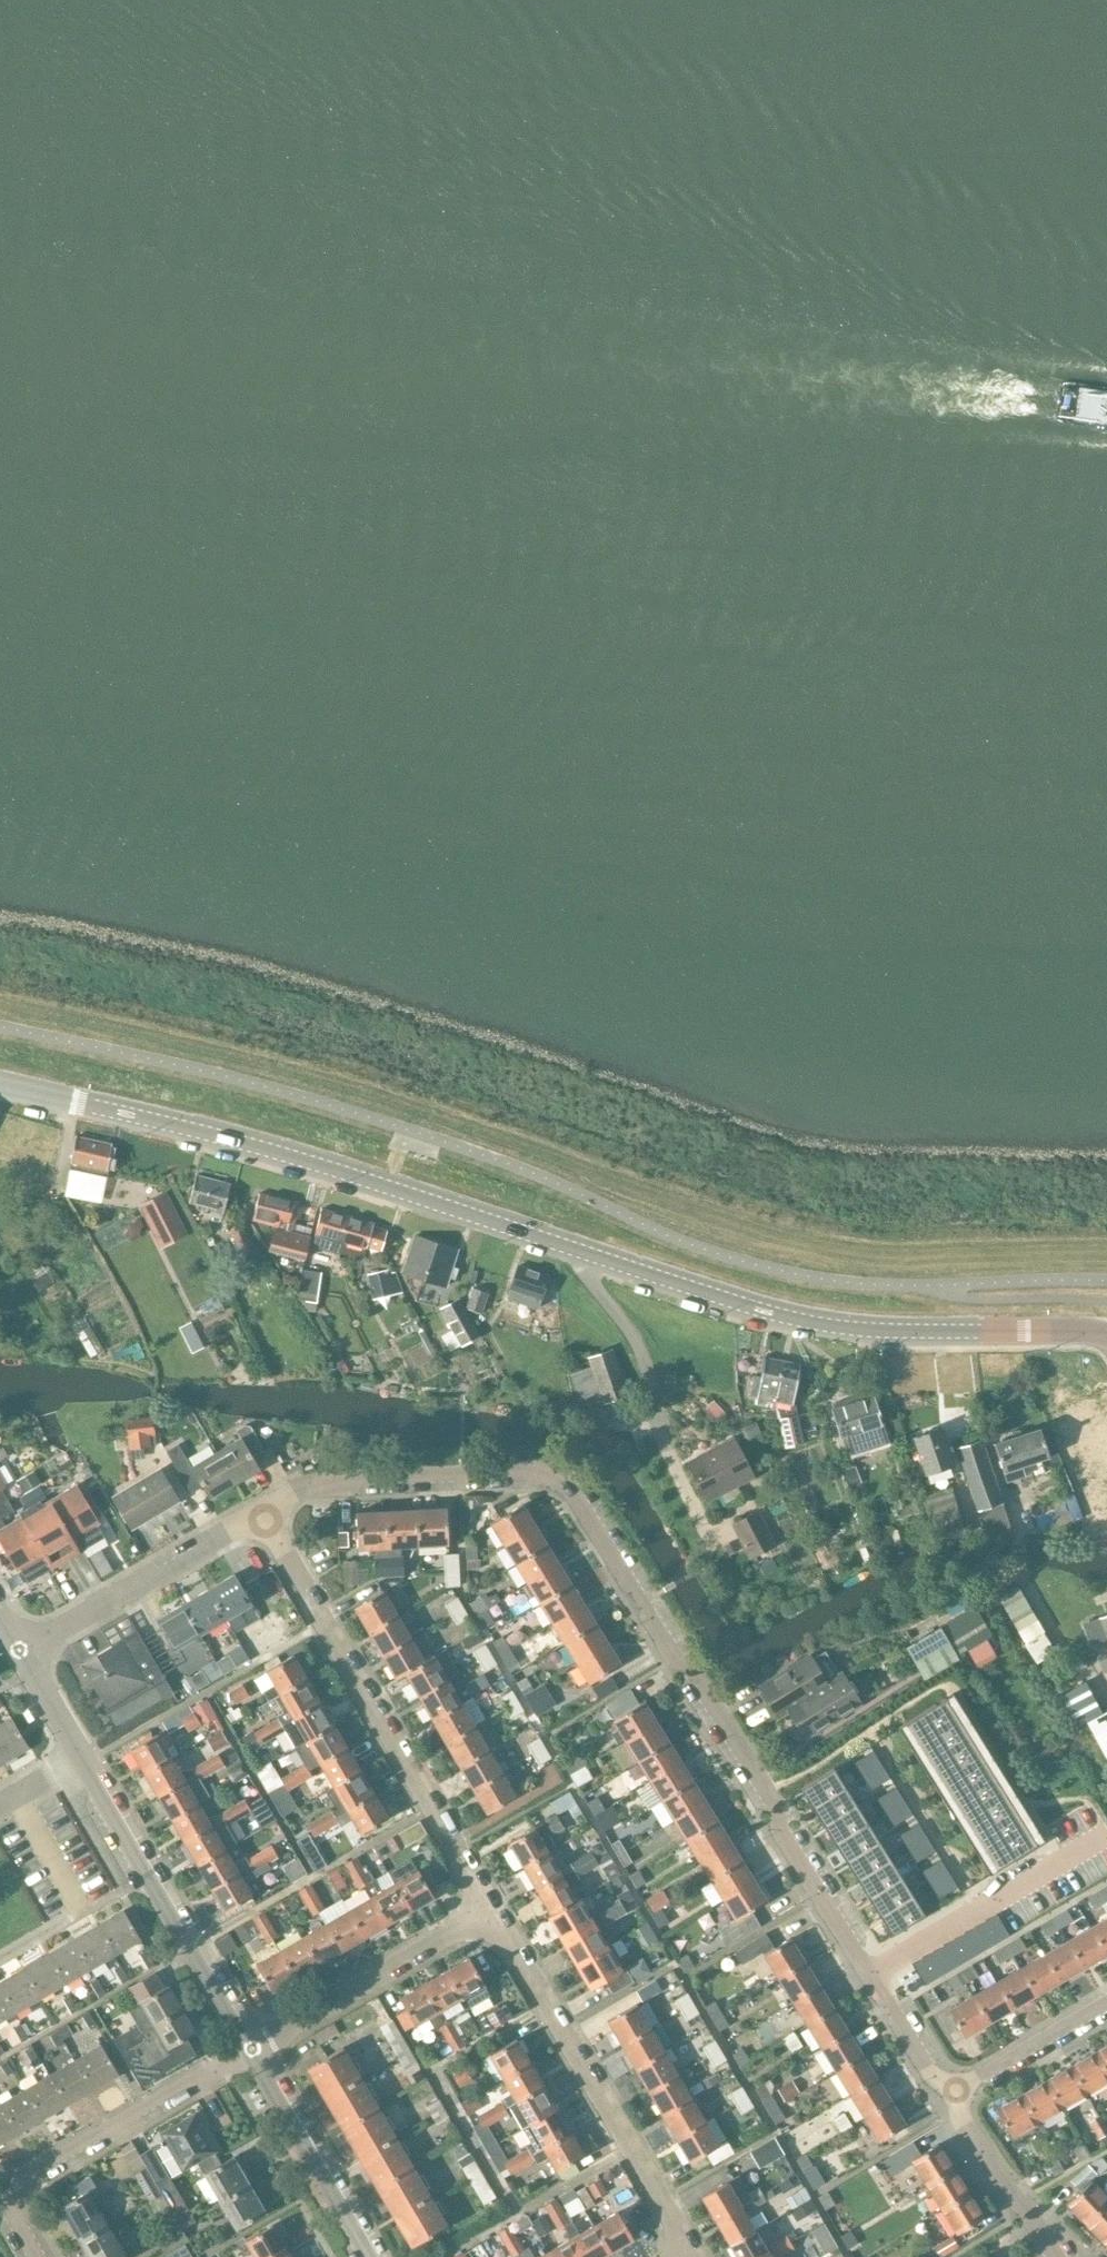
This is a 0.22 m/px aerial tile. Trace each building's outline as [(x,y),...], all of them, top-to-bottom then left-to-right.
[(70,1167),(70,1170),(106,1176),(110,1153),(112,1145),(76,1136),(71,1161),(70,1165),(70,1167)] [(205,1212),(222,1216),(230,1183),(196,1175),(189,1201),(206,1206),(205,1212)] [(166,1191),(138,1205),(159,1248),(187,1235),(166,1191)] [(252,1218),(275,1225),(269,1249),(303,1258),(309,1237),(286,1232),(294,1201),(294,1200),(259,1191),(252,1218)] [(338,1253),(339,1251),(342,1240),(339,1239),(345,1215),(322,1208),(315,1232),(316,1232),(312,1246),(338,1253)] [(342,1240),(339,1251),(363,1258),(366,1247),(367,1244),(380,1248),(385,1229),(372,1225),(373,1223),(345,1215),(339,1239),(342,1240)] [(241,1223),(229,1228),(239,1252),(251,1247),(241,1223)] [(457,1248),(414,1234),(402,1272),(445,1285),(448,1276),(454,1278),(457,1268),(451,1266),(457,1248)] [(508,1297),(537,1307),(547,1276),(519,1266),(513,1282),(508,1297)] [(298,1299),(299,1300),(316,1302),(321,1272),(309,1270),(303,1269),(298,1298),(298,1299)] [(391,1269),(367,1275),(373,1300),(403,1293),(396,1272),(393,1273),(391,1269)] [(467,1306),(481,1311),(487,1293),(473,1288),(467,1306)] [(441,1309),(462,1345),(479,1335),(459,1299),(441,1309)] [(190,1323),(178,1328),(191,1354),(202,1348),(190,1323)] [(612,1350),(589,1357),(592,1365),(604,1402),(627,1393),(612,1350)] [(333,1357),(339,1366),(344,1363),(345,1362),(339,1353),(333,1357)] [(769,1400),(774,1401),(782,1362),(764,1358),(763,1363),(759,1382),(754,1382),(752,1391),(757,1392),(756,1398),(769,1400)] [(782,1361),(782,1362),(774,1401),(779,1418),(779,1420),(798,1417),(794,1399),(800,1365),(782,1361)] [(350,1371),(344,1363),(339,1366),(346,1374),(350,1371)] [(832,1410),(841,1437),(847,1435),(852,1452),(888,1440),(887,1437),(890,1436),(888,1430),(884,1431),(873,1397),(851,1404),(849,1398),(832,1404),(834,1410),(832,1410)] [(1077,1488),(1106,1475),(1106,1407),(1103,1397),(1098,1399),(1064,1414),(1063,1414),(1074,1441),(1060,1447),(1077,1488)] [(779,1418),(774,1401),(769,1400),(766,1416),(779,1418)] [(150,1417),(125,1421),(129,1448),(130,1448),(144,1446),(150,1445),(149,1435),(153,1434),(150,1417)] [(779,1420),(785,1447),(804,1443),(798,1417),(779,1420)] [(756,1422),(741,1428),(745,1440),(761,1434),(756,1422)] [(241,1437),(216,1451),(235,1483),(259,1469),(251,1457),(264,1450),(250,1425),(244,1425),(236,1430),(241,1437)] [(1050,1427),(1040,1431),(1040,1433),(1041,1435),(1049,1457),(1054,1473),(1066,1468),(1050,1427)] [(913,1438),(925,1474),(954,1464),(942,1429),(913,1438)] [(993,1444),(1002,1472),(1049,1457),(1041,1435),(1040,1433),(1040,1431),(1039,1429),(993,1444)] [(981,1440),(958,1447),(979,1510),(1002,1502),(981,1440)] [(690,1463),(709,1499),(751,1477),(732,1441),(690,1463)] [(166,1451),(175,1466),(187,1459),(179,1444),(166,1451)] [(187,1459),(175,1466),(191,1493),(202,1486),(209,1498),(235,1483),(216,1451),(191,1466),(187,1459)] [(841,1470),(848,1487),(861,1482),(855,1466),(841,1470)] [(113,1496),(131,1527),(178,1500),(160,1468),(113,1496)] [(16,1481),(24,1494),(37,1486),(41,1484),(33,1471),(16,1481)] [(1077,1488),(1104,1549),(1106,1548),(1106,1475),(1077,1488)] [(9,1500),(2,1488),(5,1487),(0,1479),(0,1505),(9,1500)] [(16,1571),(19,1569),(26,1583),(97,1542),(105,1538),(96,1523),(98,1522),(77,1485),(43,1506),(40,1502),(20,1514),(22,1517),(6,1527),(0,1531),(0,1544),(16,1571)] [(24,1494),(18,1498),(24,1507),(43,1496),(37,1486),(24,1494)] [(925,1496),(940,1543),(965,1535),(951,1489),(925,1496)] [(801,1499),(809,1515),(816,1512),(819,1511),(811,1494),(801,1499)] [(0,1505),(0,1520),(2,1519),(16,1511),(10,1502),(9,1500),(0,1505)] [(491,1523),(503,1543),(534,1524),(521,1504),(491,1523)] [(447,1508),(416,1510),(418,1546),(448,1544),(447,1508)] [(416,1510),(387,1511),(388,1547),(402,1547),(418,1546),(416,1510)] [(389,1557),(387,1511),(356,1513),(359,1549),(375,1548),(375,1557),(374,1557),(375,1578),(390,1577),(389,1557)] [(732,1524),(751,1559),(756,1557),(776,1546),(757,1511),(732,1524)] [(503,1543),(515,1563),(546,1544),(534,1524),(503,1543)] [(886,1531),(867,1537),(868,1541),(872,1552),(891,1545),(886,1531)] [(868,1541),(859,1544),(866,1563),(875,1560),(872,1552),(868,1541)] [(466,1550),(467,1559),(478,1559),(477,1544),(466,1544),(466,1550)] [(515,1563),(527,1583),(559,1564),(546,1544),(515,1563)] [(449,1554),(444,1555),(445,1571),(460,1570),(459,1554),(449,1554)] [(402,1556),(389,1557),(390,1577),(403,1576),(402,1556)] [(356,1560),(343,1561),(345,1591),(356,1585),(358,1584),(356,1560)] [(528,1584),(522,1588),(528,1599),(535,1595),(540,1603),(571,1584),(559,1564),(527,1583),(528,1584)] [(445,1571),(446,1587),(461,1586),(460,1570),(445,1571)] [(235,1574),(208,1589),(226,1619),(252,1604),(235,1574)] [(935,1589),(950,1616),(972,1603),(957,1576),(935,1589)] [(540,1603),(552,1623),(583,1604),(571,1584),(540,1603)] [(1043,1632),(1044,1631),(1017,1586),(997,1596),(1036,1664),(1055,1651),(1043,1632)] [(208,1589),(182,1605),(200,1635),(226,1619),(208,1589)] [(383,1591),(355,1607),(369,1631),(397,1614),(383,1591)] [(485,1594),(469,1605),(476,1617),(501,1601),(496,1593),(488,1598),(485,1594)] [(444,1604),(451,1614),(463,1607),(457,1596),(444,1604)] [(552,1623),(564,1643),(596,1624),(583,1604),(552,1623)] [(200,1635),(182,1605),(156,1620),(174,1651),(200,1635)] [(956,1654),(981,1639),(990,1633),(975,1605),(904,1645),(922,1677),(937,1668),(950,1662),(957,1657),(956,1654)] [(463,1607),(451,1614),(457,1624),(469,1617),(463,1607)] [(487,1610),(476,1617),(484,1628),(495,1622),(487,1610)] [(369,1631),(383,1654),(411,1638),(403,1625),(412,1620),(407,1611),(398,1615),(397,1614),(369,1631)] [(1084,1624),(1091,1643),(1106,1637),(1106,1615),(1098,1618),(1095,1617),(1089,1620),(1088,1623),(1084,1624)] [(249,1660),(285,1639),(276,1623),(240,1644),(249,1660)] [(564,1643),(577,1663),(608,1644),(596,1624),(564,1643)] [(477,1631),(460,1640),(466,1650),(482,1641),(477,1631)] [(137,1632),(126,1638),(81,1664),(116,1725),(172,1692),(137,1632)] [(499,1654),(500,1656),(510,1649),(502,1636),(492,1642),(499,1654)] [(383,1654),(396,1677),(405,1672),(424,1661),(411,1638),(383,1654)] [(988,1642),(968,1653),(976,1667),(995,1656),(988,1642)] [(472,1651),(478,1661),(491,1653),(485,1643),(472,1651)] [(608,1644),(577,1663),(589,1684),(620,1664),(608,1644)] [(510,1649),(500,1656),(503,1660),(507,1667),(517,1661),(510,1649)] [(778,1716),(788,1709),(844,1676),(841,1671),(838,1673),(825,1652),(813,1660),(810,1656),(760,1687),(762,1691),(759,1693),(766,1703),(769,1702),(778,1716)] [(491,1653),(478,1661),(484,1672),(497,1663),(491,1653)] [(215,1662),(223,1675),(236,1667),(228,1654),(215,1662)] [(424,1661),(405,1672),(406,1672),(419,1696),(448,1679),(442,1668),(434,1655),(424,1661)] [(273,1697),(305,1678),(292,1656),(266,1672),(274,1685),(263,1692),(268,1701),(273,1697)] [(189,1677),(197,1690),(211,1683),(203,1670),(189,1677)] [(448,1679),(419,1696),(433,1719),(462,1702),(455,1690),(462,1686),(456,1674),(448,1679)] [(610,1676),(591,1687),(599,1701),(618,1690),(610,1676)] [(844,1676),(788,1709),(796,1722),(793,1724),(800,1735),(803,1733),(805,1736),(860,1702),(844,1676)] [(524,1695),(533,1689),(526,1677),(516,1682),(524,1695)] [(282,1712),(276,1716),(278,1719),(281,1724),(319,1701),(305,1678),(273,1697),(282,1712)] [(556,1705),(543,1683),(533,1689),(524,1695),(537,1717),(556,1705)] [(229,1691),(236,1704),(249,1696),(242,1684),(229,1691)] [(499,1697),(505,1708),(518,1700),(512,1690),(499,1697)] [(952,1694),(904,1723),(916,1742),(927,1761),(939,1779),(950,1797),(961,1815),(972,1833),(983,1851),(995,1871),(1043,1842),(952,1694)] [(205,1699),(192,1707),(202,1724),(215,1716),(205,1699)] [(518,1700),(505,1708),(511,1719),(524,1711),(518,1700)] [(333,1725),(319,1701),(281,1724),(284,1729),(295,1747),(306,1740),(333,1725)] [(433,1719),(447,1742),(475,1725),(462,1702),(433,1719)] [(625,1740),(656,1721),(644,1702),(612,1721),(617,1729),(611,1732),(618,1744),(625,1740)] [(1085,1720),(1105,1758),(1106,1757),(1106,1709),(1101,1712),(1085,1720)] [(184,1719),(182,1721),(184,1725),(188,1732),(200,1725),(194,1714),(184,1719)] [(0,1726),(0,1756),(4,1763),(29,1748),(23,1738),(18,1731),(12,1719),(0,1726)] [(281,1724),(278,1719),(264,1727),(267,1732),(270,1730),(273,1735),(284,1729),(281,1724)] [(625,1740),(637,1760),(668,1741),(656,1721),(625,1740)] [(315,1755),(305,1765),(308,1770),(319,1763),(346,1748),(333,1725),(306,1740),(315,1755)] [(447,1742),(460,1766),(489,1749),(475,1725),(447,1742)] [(259,1744),(273,1735),(270,1730),(267,1732),(264,1727),(253,1733),(257,1739),(259,1744)] [(212,1751),(229,1743),(222,1731),(206,1739),(212,1751)] [(241,1737),(246,1745),(249,1744),(257,1739),(253,1733),(252,1731),(241,1737)] [(130,1750),(143,1773),(171,1757),(157,1734),(130,1750)] [(526,1744),(532,1755),(545,1748),(539,1736),(526,1744)] [(249,1744),(253,1751),(261,1747),(259,1744),(257,1739),(249,1744)] [(637,1760),(649,1780),(680,1761),(668,1741),(637,1760)] [(319,1763),(333,1786),(360,1770),(346,1748),(319,1763)] [(545,1748),(532,1755),(539,1765),(551,1758),(545,1748)] [(460,1766),(474,1789),(503,1772),(489,1749),(460,1766)] [(872,1751),(860,1759),(864,1765),(876,1758),(872,1751)] [(206,1768),(210,1773),(224,1765),(217,1754),(206,1761),(209,1766),(206,1768)] [(564,1762),(563,1763),(569,1775),(571,1774),(581,1768),(575,1756),(564,1762)] [(171,1757),(143,1773),(157,1796),(195,1774),(192,1769),(178,1771),(171,1757)] [(876,1758),(864,1765),(868,1772),(880,1764),(876,1758)] [(860,1759),(853,1763),(861,1776),(868,1772),(864,1765),(860,1759)] [(209,1766),(206,1761),(192,1769),(195,1774),(198,1780),(210,1773),(206,1768),(209,1766)] [(680,1761),(649,1780),(661,1800),(692,1781),(680,1761)] [(880,1764),(868,1772),(872,1779),(884,1771),(880,1764)] [(308,1770),(305,1765),(291,1773),(294,1778),(297,1776),(300,1781),(311,1775),(308,1770)] [(569,1775),(576,1787),(592,1778),(585,1766),(571,1774),(569,1775)] [(833,1769),(799,1789),(811,1808),(844,1787),(833,1769)] [(346,1809),(373,1793),(360,1770),(333,1786),(325,1791),(335,1809),(332,1811),(335,1816),(346,1809)] [(884,1771),(872,1779),(876,1785),(888,1778),(884,1771)] [(503,1772),(474,1789),(487,1812),(516,1796),(503,1772)] [(868,1772),(861,1776),(870,1789),(876,1785),(872,1779),(868,1772)] [(286,1790),(300,1781),(297,1776),(294,1778),(291,1773),(280,1780),(286,1790)] [(195,1774),(157,1796),(170,1819),(197,1803),(208,1797),(198,1780),(195,1774)] [(692,1781),(661,1800),(674,1820),(705,1801),(692,1781)] [(844,1787),(811,1808),(822,1826),(855,1805),(844,1787)] [(894,1787),(882,1795),(886,1802),(898,1794),(894,1787)] [(556,1815),(568,1808),(573,1817),(581,1813),(570,1792),(550,1803),(556,1815)] [(373,1793),(346,1809),(360,1833),(387,1817),(373,1793)] [(898,1794),(886,1802),(891,1808),(903,1801),(898,1794)] [(882,1795),(876,1799),(884,1812),(891,1808),(886,1802),(882,1795)] [(597,1797),(586,1803),(591,1811),(594,1816),(605,1810),(597,1797)] [(233,1814),(236,1819),(250,1811),(244,1800),(233,1807),(236,1812),(233,1814)] [(674,1820),(686,1840),(717,1821),(705,1801),(674,1820)] [(903,1801),(891,1808),(895,1815),(907,1808),(903,1801)] [(197,1803),(170,1819),(183,1842),(211,1826),(222,1820),(219,1815),(206,1818),(197,1803)] [(855,1805),(822,1826),(833,1844),(866,1823),(855,1805)] [(604,1832),(621,1821),(611,1806),(605,1810),(594,1816),(604,1832)] [(236,1812),(233,1807),(219,1815),(222,1820),(225,1826),(236,1819),(233,1814),(236,1812)] [(891,1808),(884,1812),(892,1826),(899,1822),(895,1815),(891,1808)] [(907,1808),(895,1815),(899,1822),(911,1814),(907,1808)] [(332,1811),(318,1819),(321,1824),(324,1822),(327,1828),(338,1821),(335,1816),(332,1811)] [(565,1828),(556,1815),(545,1822),(553,1835),(565,1828)] [(318,1819),(307,1825),(313,1836),(327,1828),(324,1822),(321,1824),(318,1819)] [(211,1826),(183,1842),(197,1865),(224,1849),(235,1843),(225,1826),(222,1820),(211,1826)] [(686,1840),(699,1860),(729,1841),(717,1821),(686,1840)] [(534,1828),(509,1842),(524,1867),(527,1864),(548,1852),(556,1848),(542,1823),(534,1828)] [(866,1823),(833,1844),(844,1862),(878,1841),(866,1823)] [(917,1824),(905,1831),(909,1838),(921,1830),(917,1824)] [(407,1828),(398,1833),(399,1834),(405,1845),(405,1846),(415,1841),(407,1828)] [(921,1830),(909,1838),(913,1844),(925,1837),(921,1830)] [(905,1831),(898,1835),(906,1849),(913,1844),(909,1838),(905,1831)] [(315,1846),(307,1833),(297,1839),(305,1852),(315,1846)] [(405,1845),(399,1834),(398,1833),(386,1840),(393,1853),(405,1846),(405,1845)] [(925,1837),(913,1844),(917,1851),(929,1844),(925,1837)] [(598,1841),(589,1846),(591,1851),(595,1857),(604,1852),(605,1851),(599,1840),(598,1841)] [(618,1840),(610,1844),(617,1856),(625,1851),(618,1840)] [(699,1860),(711,1880),(742,1860),(729,1841),(699,1860)] [(878,1841),(844,1862),(856,1880),(889,1859),(878,1841)] [(913,1844),(906,1849),(915,1862),(921,1858),(917,1851),(913,1844)] [(929,1844),(917,1851),(921,1858),(933,1850),(929,1844)] [(263,1858),(260,1859),(263,1864),(267,1862),(277,1856),(271,1847),(261,1853),(260,1853),(263,1858)] [(527,1864),(524,1867),(537,1890),(574,1869),(570,1864),(567,1866),(556,1848),(548,1852),(527,1864)] [(197,1865),(211,1889),(238,1873),(224,1850),(197,1865)] [(591,1851),(580,1858),(588,1870),(599,1864),(595,1857),(591,1851)] [(625,1851),(617,1856),(624,1867),(631,1862),(625,1851)] [(260,1853),(246,1861),(249,1866),(255,1876),(256,1875),(270,1867),(267,1862),(263,1864),(260,1859),(263,1858),(260,1853)] [(355,1858),(345,1864),(352,1877),(357,1874),(356,1872),(361,1869),(355,1858)] [(580,1858),(570,1864),(574,1869),(578,1876),(588,1870),(580,1858)] [(889,1859),(856,1880),(867,1898),(900,1878),(889,1859)] [(711,1880),(723,1900),(754,1881),(742,1860),(711,1880)] [(939,1860),(927,1867),(931,1874),(943,1867),(939,1860)] [(238,1873),(211,1889),(224,1913),(251,1897),(243,1882),(255,1876),(249,1866),(238,1873)] [(927,1867),(921,1871),(929,1885),(936,1881),(931,1874),(927,1867)] [(943,1867),(931,1874),(936,1881),(948,1873),(943,1867)] [(357,1874),(352,1877),(359,1888),(364,1885),(369,1882),(361,1869),(356,1872),(357,1874)] [(574,1869),(537,1890),(552,1915),(577,1900),(568,1886),(580,1879),(578,1876),(574,1869)] [(418,1870),(394,1884),(410,1911),(433,1897),(423,1880),(418,1870)] [(628,1875),(636,1888),(646,1882),(638,1870),(628,1875)] [(948,1873),(936,1881),(940,1887),(952,1880),(948,1873)] [(900,1878),(867,1898),(878,1916),(911,1896),(900,1878)] [(371,1897),(387,1924),(410,1911),(394,1884),(381,1891),(374,1879),(369,1882),(364,1885),(371,1897)] [(952,1880),(940,1887),(944,1894),(956,1887),(952,1880)] [(723,1900),(735,1920),(736,1920),(751,1910),(767,1901),(754,1881),(723,1900)] [(936,1881),(929,1885),(937,1898),(944,1894),(940,1887),(936,1881)] [(309,1885),(298,1891),(306,1904),(311,1901),(310,1899),(315,1896),(309,1885)] [(1101,1889),(1088,1897),(1093,1909),(1106,1901),(1106,1899),(1101,1889)] [(646,1899),(653,1912),(669,1903),(662,1890),(646,1899)] [(311,1901),(306,1904),(312,1915),(323,1909),(315,1896),(310,1899),(311,1901)] [(911,1896),(878,1916),(889,1935),(923,1914),(911,1896)] [(371,1897),(348,1911),(364,1938),(387,1924),(371,1897)] [(619,1899),(608,1906),(615,1919),(627,1912),(622,1904),(619,1900),(619,1899)] [(577,1900),(552,1915),(566,1939),(590,1924),(602,1917),(599,1911),(595,1905),(584,1912),(577,1900)] [(615,1919),(608,1906),(599,1911),(602,1917),(606,1924),(615,1919)] [(662,1908),(651,1915),(660,1930),(671,1923),(662,1908)] [(123,1910),(98,1925),(116,1954),(141,1940),(123,1910)] [(736,1920),(735,1920),(718,1930),(728,1946),(761,1926),(751,1910),(736,1920)] [(1066,1910),(1054,1917),(1060,1927),(1072,1921),(1066,1910)] [(348,1911),(325,1924),(341,1952),(364,1938),(348,1911)] [(263,1912),(252,1919),(259,1932),(260,1932),(265,1928),(264,1926),(269,1923),(263,1912)] [(996,1914),(984,1920),(997,1942),(1008,1935),(996,1914)] [(1060,1927),(1054,1917),(1041,1925),(1046,1935),(1060,1927)] [(1091,1927),(1106,1954),(1106,1918),(1091,1927)] [(252,1919),(244,1924),(252,1937),(260,1932),(259,1932),(252,1919)] [(984,1920),(974,1927),(987,1948),(997,1942),(984,1920)] [(265,1928),(260,1932),(266,1943),(277,1936),(269,1923),(264,1926),(265,1928)] [(325,1924),(302,1938),(318,1965),(341,1952),(325,1924)] [(590,1924),(566,1939),(579,1962),(604,1948),(590,1924)] [(98,1925),(73,1940),(90,1969),(116,1954),(98,1925)] [(974,1927),(963,1933),(976,1954),(987,1948),(974,1927)] [(1091,1927),(1068,1941),(1083,1968),(1106,1954),(1091,1927)] [(764,1955),(779,1978),(805,1962),(791,1939),(775,1948),(766,1933),(734,1953),(741,1965),(762,1952),(764,1955)] [(963,1933),(953,1939),(965,1960),(976,1954),(963,1933)] [(1019,1937),(1007,1945),(1013,1955),(1025,1948),(1019,1937)] [(302,1938),(279,1951),(295,1979),(318,1965),(302,1938)] [(953,1939),(942,1945),(955,1967),(965,1960),(953,1939)] [(73,1940),(48,1954),(66,1984),(90,1969),(73,1940)] [(1068,1941),(1044,1955),(1059,1981),(1083,1968),(1068,1941)] [(604,1948),(579,1962),(594,1987),(605,1980),(613,1993),(634,1981),(612,1943),(604,1948)] [(942,1945),(932,1951),(944,1973),(955,1967),(942,1945)] [(1013,1955),(1007,1945),(993,1952),(1000,1963),(1013,1955)] [(147,1968),(154,1964),(146,1950),(139,1954),(147,1968)] [(279,1951),(255,1965),(271,1992),(295,1979),(279,1951)] [(932,1951),(921,1957),(934,1979),(944,1973),(932,1951)] [(48,1954),(23,1969),(40,1999),(66,1984),(48,1954)] [(687,1954),(678,1960),(685,1971),(695,1966),(687,1954)] [(1044,1955),(1021,1969),(1036,1995),(1059,1981),(1044,1955)] [(469,1957),(446,1971),(461,1998),(467,2009),(491,1995),(485,1985),(469,1957)] [(921,1957),(910,1964),(923,1985),(934,1979),(921,1957)] [(779,1978),(793,2001),(820,1985),(805,1962),(779,1978)] [(129,1979),(120,1965),(114,1969),(122,1983),(129,1979)] [(972,1965),(960,1972),(965,1982),(978,1975),(972,1965)] [(0,1983),(0,1987),(15,2014),(40,1999),(23,1969),(0,1983)] [(1021,1969),(997,1982),(1012,2009),(1036,1995),(1021,1969)] [(445,1971),(422,1985),(438,2012),(445,2023),(439,2027),(447,2040),(452,2037),(451,2034),(457,2031),(450,2020),(468,2010),(461,1998),(445,1971)] [(965,1982),(960,1972),(946,1980),(953,1990),(965,1982)] [(128,1988),(138,2004),(141,2003),(154,2025),(154,2026),(181,2010),(167,1986),(164,1988),(155,1973),(128,1988)] [(90,1983),(98,1997),(105,1992),(97,1979),(90,1983)] [(662,1992),(655,1980),(635,1991),(642,2003),(662,1992)] [(997,1982),(973,1996),(988,2023),(1012,2009),(997,1982)] [(422,1985),(399,1998),(415,2025),(428,2017),(435,2029),(439,2027),(445,2023),(438,2012),(422,1985)] [(793,2001),(808,2025),(834,2009),(820,1985),(793,2001)] [(15,2014),(0,1987),(0,2022),(15,2014)] [(674,1999),(680,2010),(692,2002),(687,1992),(674,1999)] [(63,1999),(71,2013),(78,2009),(70,1995),(63,1999)] [(988,2023),(973,1996),(949,2010),(965,2037),(988,2023)] [(705,2007),(712,2020),(722,2014),(715,2001),(706,2006),(705,2007)] [(699,2013),(692,2002),(680,2010),(686,2021),(699,2013)] [(608,2020),(622,2044),(650,2027),(636,2004),(608,2020)] [(487,2015),(495,2027),(506,2021),(499,2009),(487,2015)] [(808,2025),(822,2048),(848,2032),(834,2009),(808,2025)] [(181,2010),(154,2026),(177,2064),(194,2054),(185,2038),(194,2033),(181,2010)] [(94,2022),(89,2013),(82,2017),(87,2026),(94,2022)] [(722,2014),(712,2020),(719,2031),(728,2026),(722,2014)] [(392,2019),(380,2026),(385,2035),(397,2028),(392,2019)] [(24,2023),(20,2025),(26,2035),(30,2032),(24,2023)] [(13,2028),(21,2042),(28,2038),(26,2035),(20,2025),(20,2024),(13,2028)] [(138,2024),(127,2030),(132,2039),(129,2040),(134,2048),(147,2040),(143,2032),(138,2024)] [(127,2030),(114,2038),(123,2054),(141,2085),(177,2064),(154,2026),(154,2025),(143,2032),(147,2040),(134,2048),(129,2040),(132,2039),(127,2030)] [(650,2027),(622,2044),(636,2067),(664,2051),(650,2027)] [(403,2037),(397,2028),(385,2035),(390,2045),(403,2037)] [(452,2037),(447,2040),(453,2051),(465,2044),(457,2031),(451,2034),(452,2037)] [(782,2038),(791,2053),(802,2046),(793,2031),(782,2038)] [(62,2042),(56,2032),(50,2035),(55,2046),(62,2042)] [(848,2032),(822,2048),(836,2071),(863,2055),(848,2032)] [(403,2037),(390,2045),(396,2054),(408,2047),(403,2037)] [(516,2039),(489,2055),(503,2079),(530,2063),(516,2039)] [(701,2046),(708,2057),(720,2050),(714,2039),(701,2046)] [(1095,2052),(1106,2073),(1106,2045),(1095,2052)] [(101,2046),(76,2061),(93,2090),(118,2075),(101,2046)] [(24,2051),(30,2061),(37,2057),(31,2047),(24,2051)] [(413,2055),(408,2047),(396,2054),(401,2062),(413,2055)] [(636,2067),(649,2091),(678,2074),(671,2063),(677,2059),(670,2047),(664,2051),(636,2067)] [(343,2048),(307,2068),(327,2103),(363,2082),(343,2048)] [(750,2062),(742,2049),(732,2055),(740,2068),(750,2062)] [(720,2050),(708,2057),(714,2068),(727,2061),(720,2050)] [(1070,2066),(1086,2094),(1106,2081),(1106,2073),(1095,2052),(1070,2066)] [(418,2064),(413,2055),(401,2062),(406,2071),(418,2064)] [(836,2071),(851,2095),(877,2078),(863,2055),(836,2071)] [(6,2075),(13,2071),(6,2061),(0,2065),(0,2066),(6,2075)] [(76,2061),(51,2075),(68,2104),(93,2090),(76,2061)] [(530,2063),(503,2079),(517,2102),(543,2086),(530,2063)] [(1070,2066),(1045,2081),(1061,2108),(1086,2094),(1070,2066)] [(452,2075),(459,2087),(472,2080),(465,2068),(452,2075)] [(418,2069),(411,2073),(415,2081),(422,2076),(418,2069)] [(716,2072),(701,2081),(705,2089),(721,2080),(716,2072)] [(649,2091),(663,2114),(692,2098),(678,2074),(649,2091)] [(51,2075),(26,2090),(43,2119),(68,2104),(51,2075)] [(851,2095),(865,2118),(892,2102),(877,2078),(851,2095)] [(793,2080),(777,2089),(784,2102),(800,2093),(793,2080)] [(1045,2081),(1021,2095),(1036,2122),(1061,2108),(1045,2081)] [(363,2082),(327,2103),(341,2126),(377,2106),(363,2082)] [(557,2109),(543,2086),(517,2102),(509,2106),(523,2129),(557,2109)] [(729,2093),(735,2104),(748,2097),(742,2087),(742,2086),(729,2093)] [(26,2090),(1,2105),(18,2134),(43,2119),(26,2090)] [(761,2100),(768,2114),(779,2107),(772,2094),(761,2100)] [(461,2103),(468,2116),(482,2107),(475,2095),(461,2103)] [(1036,2122),(1021,2095),(996,2110),(1012,2137),(1026,2129),(1036,2122)] [(748,2097),(735,2104),(741,2114),(754,2107),(748,2097)] [(426,2106),(431,2115),(444,2108),(439,2098),(426,2106)] [(663,2114),(676,2138),(705,2122),(692,2098),(663,2114)] [(892,2102),(865,2118),(880,2142),(906,2125),(892,2102)] [(501,2104),(488,2112),(491,2117),(493,2116),(496,2121),(507,2114),(501,2104)] [(0,2105),(0,2145),(18,2134),(1,2105),(0,2105)] [(377,2106),(341,2126),(362,2162),(398,2142),(377,2106)] [(779,2107),(768,2114),(775,2124),(785,2118),(779,2107)] [(444,2108),(431,2115),(436,2125),(449,2117),(444,2108)] [(557,2109),(523,2129),(530,2142),(526,2144),(529,2149),(532,2155),(536,2152),(570,2132),(557,2109)] [(491,2117),(488,2112),(476,2119),(482,2129),(496,2121),(493,2116),(491,2117)] [(832,2119),(840,2133),(852,2126),(844,2112),(832,2119)] [(194,2114),(161,2134),(165,2140),(167,2144),(183,2172),(198,2163),(206,2158),(210,2165),(220,2159),(205,2133),(194,2114)] [(1088,2122),(1098,2139),(1106,2134),(1106,2127),(1100,2115),(1088,2122)] [(705,2122),(676,2138),(690,2162),(719,2145),(705,2122)] [(536,2152),(532,2155),(535,2160),(537,2163),(548,2157),(557,2171),(573,2162),(584,2156),(570,2132),(536,2152)] [(774,2140),(749,2154),(750,2155),(757,2168),(759,2171),(784,2157),(782,2154),(775,2141),(774,2140)] [(398,2142),(362,2162),(376,2186),(412,2165),(398,2142)] [(1072,2149),(1079,2161),(1089,2156),(1082,2143),(1072,2149)] [(939,2144),(913,2161),(927,2183),(928,2185),(954,2169),(939,2144)] [(535,2160),(529,2149),(514,2157),(517,2163),(520,2161),(524,2166),(535,2160)] [(154,2151),(141,2159),(146,2167),(154,2182),(168,2175),(154,2151)] [(476,2161),(470,2152),(458,2159),(463,2168),(476,2161)] [(806,2154),(796,2160),(803,2172),(813,2167),(806,2154)] [(517,2163),(514,2157),(504,2164),(510,2174),(524,2166),(520,2161),(517,2163)] [(204,2174),(220,2202),(249,2185),(234,2158),(213,2170),(204,2174)] [(1048,2165),(1053,2174),(1064,2169),(1058,2159),(1048,2165)] [(481,2170),(476,2161),(463,2168),(469,2177),(481,2170)] [(573,2162),(557,2171),(562,2180),(579,2171),(573,2162)] [(1070,2180),(1079,2190),(1096,2174),(1087,2164),(1070,2180)] [(412,2165),(376,2186),(396,2220),(432,2200),(412,2165)] [(146,2167),(133,2174),(142,2189),(149,2200),(161,2193),(154,2182),(146,2167)] [(942,2208),(943,2209),(969,2193),(954,2169),(928,2185),(942,2208)] [(486,2179),(481,2170),(469,2177),(474,2187),(486,2179)] [(186,2207),(168,2175),(154,2182),(161,2193),(174,2214),(186,2207)] [(703,2195),(717,2220),(741,2206),(745,2203),(749,2210),(757,2205),(750,2192),(748,2193),(738,2175),(703,2195)] [(491,2188),(486,2179),(474,2187),(479,2196),(491,2188)] [(588,2185),(596,2198),(607,2192),(600,2179),(588,2185)] [(1085,2223),(1106,2202),(1106,2197),(1097,2187),(1092,2181),(1090,2183),(1067,2204),(1085,2223)] [(249,2185),(220,2202),(236,2229),(265,2212),(249,2185)] [(584,2187),(574,2193),(575,2194),(577,2197),(585,2211),(595,2205),(584,2187)] [(759,2187),(750,2192),(757,2205),(766,2200),(763,2195),(759,2187)] [(803,2187),(787,2196),(794,2208),(810,2199),(803,2187)] [(496,2197),(491,2188),(479,2196),(484,2204),(496,2197)] [(572,2188),(558,2196),(563,2206),(577,2197),(575,2194),(574,2193),(572,2188)] [(768,2191),(763,2195),(766,2200),(774,2195),(771,2190),(768,2191)] [(61,2208),(81,2242),(108,2226),(107,2225),(115,2220),(114,2219),(114,2215),(110,2208),(107,2206),(101,2196),(93,2201),(88,2192),(61,2208)] [(827,2192),(817,2197),(825,2210),(835,2204),(827,2192)] [(969,2193),(943,2209),(958,2234),(984,2218),(969,2193)] [(556,2199),(545,2205),(552,2218),(563,2212),(556,2199)] [(432,2200),(396,2220),(411,2246),(447,2225),(432,2200)] [(1102,2241),(1106,2237),(1106,2202),(1085,2223),(1102,2241)] [(717,2220),(731,2243),(755,2229),(741,2206),(717,2220)] [(186,2207),(174,2214),(179,2223),(183,2230),(196,2222),(186,2207)] [(617,2211),(594,2225),(610,2252),(632,2239),(617,2211)] [(563,2212),(552,2218),(559,2230),(564,2227),(570,2224),(563,2212)] [(543,2215),(531,2222),(539,2237),(552,2230),(543,2215)] [(572,2222),(570,2224),(564,2227),(570,2238),(581,2256),(601,2256),(610,2252),(594,2225),(579,2233),(572,2222)] [(179,2223),(156,2236),(164,2251),(187,2237),(183,2230),(179,2223)] [(81,2242),(90,2256),(130,2256),(136,2253),(130,2242),(121,2247),(108,2226),(81,2242)] [(249,2256),(271,2256),(285,2249),(273,2226),(246,2242),(246,2243),(253,2255),(249,2256)] [(510,2226),(498,2233),(506,2246),(511,2243),(510,2240),(516,2237),(510,2226)] [(738,2256),(762,2256),(769,2253),(773,2251),(777,2256),(785,2252),(778,2240),(770,2245),(767,2240),(762,2242),(755,2229),(731,2243),(738,2256)] [(841,2236),(849,2248),(858,2243),(850,2230),(841,2236)] [(831,2234),(818,2241),(825,2253),(838,2246),(831,2234)] [(786,2235),(778,2240),(785,2252),(793,2247),(786,2235)] [(939,2256),(940,2256),(959,2245),(953,2236),(934,2247),(939,2256)] [(243,2237),(232,2244),(235,2249),(246,2243),(246,2242),(243,2237)] [(506,2246),(512,2256),(514,2256),(524,2251),(516,2237),(510,2240),(511,2243),(506,2246)] [(548,2251),(551,2256),(581,2256),(570,2238),(548,2251)] [(192,2256),(184,2244),(163,2256),(191,2256),(192,2256)] [(285,2249),(271,2256),(290,2256),(285,2249)]
